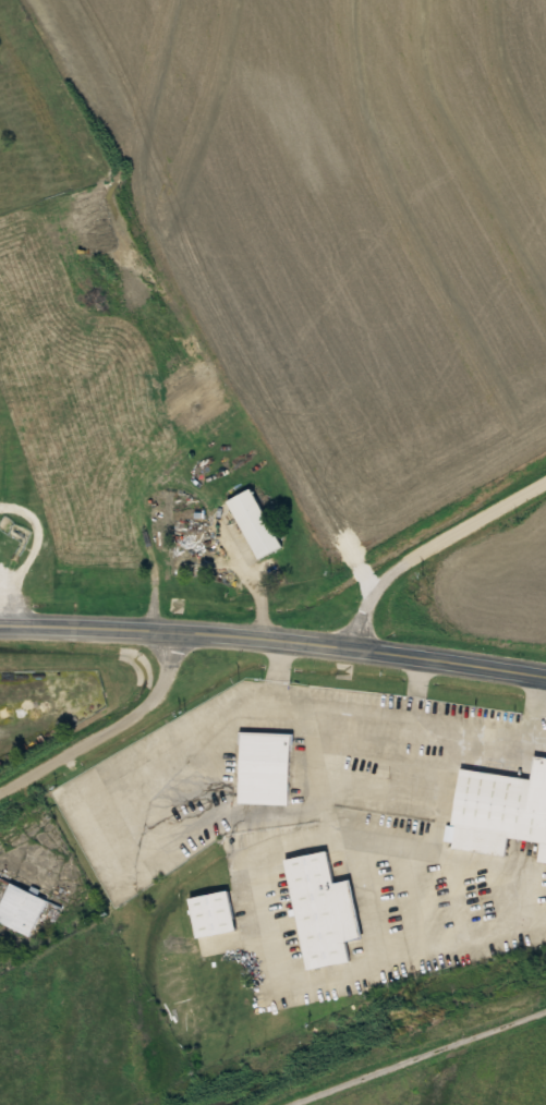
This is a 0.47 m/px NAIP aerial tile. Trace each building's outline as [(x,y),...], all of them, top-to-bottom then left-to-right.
[(255,489),(230,501),(258,560),(283,548),(255,489)] [(239,804),(292,805),(294,733),(241,732),(239,804)] [(471,767),(545,778),(545,840),(508,835),(506,855),(460,849),(471,767)] [(289,859),(306,969),(354,961),(351,940),(366,938),(357,879),(337,882),(333,852),(289,859)] [(50,899),(13,882),(0,911),(0,923),(33,938),(50,899)] [(189,898),(196,937),(240,930),(234,891),(189,898)]
